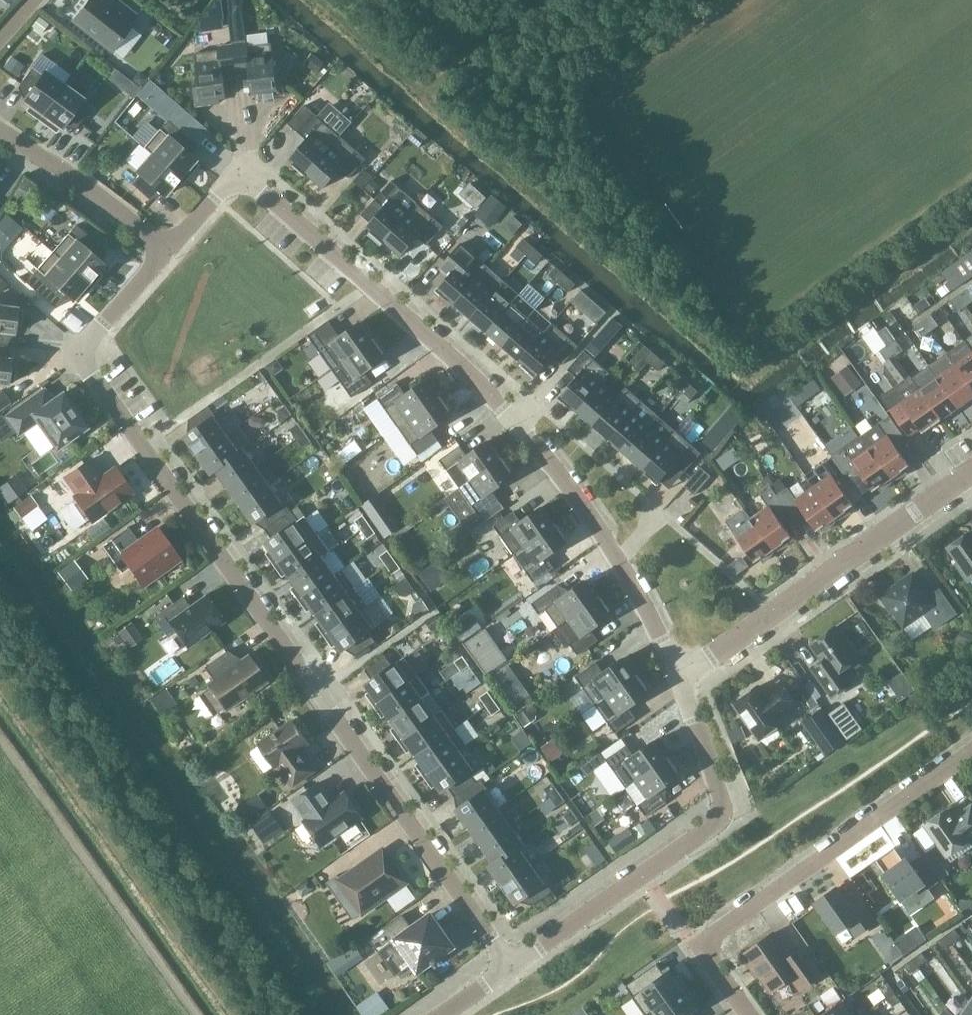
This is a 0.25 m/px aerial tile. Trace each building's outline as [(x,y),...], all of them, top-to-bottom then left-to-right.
[(131,25),(129,23),(137,13),(120,0),(111,0),(109,3),(104,3),(99,0),(88,0),(72,20),(111,51),(131,25)] [(233,44),(236,71),(250,69),(253,93),(259,92),(260,97),(283,94),(281,76),(276,77),(272,43),(248,46),(247,43),(233,44)] [(223,73),(236,71),(233,44),(218,46),(219,50),(195,53),(199,87),(195,87),(197,105),(220,102),(220,97),(226,97),(223,73)] [(130,92),(139,82),(111,60),(103,71),(130,92)] [(38,119),(63,85),(44,71),(41,75),(31,68),(17,88),(27,95),(22,101),(30,107),(27,110),(38,119)] [(63,85),(38,119),(50,127),(53,123),(60,129),(65,123),(75,130),(89,110),(79,102),(82,98),(88,90),(69,76),(63,84),(63,85)] [(305,105),(289,124),(307,140),(291,158),(295,161),(293,163),(306,175),(340,136),(305,105)] [(150,154),(182,181),(192,170),(188,167),(194,160),(189,155),(197,146),(167,120),(159,129),(143,147),(150,154)] [(340,136),(306,175),(307,176),(309,173),(324,187),(340,169),(350,177),(366,159),(340,136)] [(173,191),(182,181),(150,154),(135,171),(139,174),(131,183),(150,200),(158,191),(163,196),(170,188),(173,191)] [(418,203),(402,190),(392,181),(375,200),(384,208),(368,226),(372,229),(370,231),(383,243),(418,203)] [(485,188),(475,211),(492,219),(503,196),(485,188)] [(418,203),(383,243),(384,244),(386,241),(402,255),(418,237),(427,245),(444,226),(418,203)] [(0,211),(0,224),(8,231),(20,217),(5,205),(0,211)] [(52,251),(91,285),(100,275),(97,272),(103,265),(97,260),(105,251),(76,224),(68,234),(67,233),(52,251)] [(526,255),(534,247),(523,238),(516,247),(526,255)] [(462,243),(440,268),(449,276),(437,290),(454,305),(488,266),(462,243)] [(534,247),(526,255),(536,264),(543,255),(534,247)] [(82,296),(91,285),(52,251),(36,269),(37,269),(25,282),(55,308),(66,295),(72,300),(78,293),(82,296)] [(470,319),(504,280),(488,266),(454,305),(470,319)] [(559,283),(566,275),(556,266),(549,274),(559,283)] [(566,275),(559,283),(569,292),(576,284),(566,275)] [(486,333),(520,294),(504,280),(470,319),(486,333)] [(965,305),(971,301),(971,298),(965,288),(957,294),(965,305)] [(503,347),(537,309),(520,294),(486,333),(503,347)] [(957,311),(965,305),(957,294),(949,300),(957,311)] [(316,301),(307,307),(311,314),(321,308),(316,301)] [(7,345),(8,332),(14,333),(15,324),(19,324),(21,311),(17,311),(17,308),(0,306),(0,345),(7,345)] [(519,362),(553,323),(537,309),(503,347),(519,362)] [(930,330),(938,325),(942,322),(934,311),(922,319),(930,330)] [(922,336),(930,330),(922,319),(914,325),(922,336)] [(329,320),(308,335),(332,369),(375,338),(374,337),(372,339),(360,322),(340,336),(329,320)] [(553,323),(519,362),(536,376),(553,357),(562,365),(579,346),(553,323)] [(375,338),(332,369),(352,397),(373,382),(366,372),(385,358),(382,354),(385,352),(375,338)] [(887,344),(895,355),(903,350),(895,339),(887,344)] [(971,350),(964,340),(946,353),(953,363),(954,363),(971,389),(971,351),(971,350)] [(887,361),(895,355),(887,344),(879,350),(887,361)] [(7,345),(0,345),(0,383),(8,384),(8,381),(12,382),(13,369),(10,368),(11,359),(5,358),(7,345)] [(649,362),(656,354),(645,345),(638,353),(649,362)] [(602,382),(603,383),(611,374),(584,350),(568,369),(577,378),(560,397),(576,412),(602,382)] [(928,365),(936,376),(958,407),(971,397),(971,389),(954,363),(953,363),(946,353),(928,365)] [(656,354),(649,362),(658,371),(665,362),(656,354)] [(681,391),(689,382),(678,373),(671,381),(681,391)] [(909,375),(880,396),(909,437),(910,436),(909,434),(919,427),(922,432),(940,420),(918,388),(919,388),(909,375)] [(940,420),(958,407),(936,376),(918,388),(940,420)] [(398,427),(441,396),(440,395),(438,397),(425,380),(406,394),(399,384),(378,398),(398,427)] [(619,396),(618,396),(603,383),(602,382),(576,412),(593,426),(619,396)] [(689,382),(681,391),(691,399),(698,391),(689,382)] [(609,440),(643,402),(626,387),(618,396),(619,396),(593,426),(609,440)] [(37,421),(56,448),(70,438),(72,441),(84,433),(82,429),(85,427),(61,393),(51,400),(43,389),(5,416),(18,434),(37,421)] [(11,402),(2,390),(0,391),(0,410),(11,402)] [(441,396),(398,427),(418,455),(439,440),(432,430),(451,416),(448,412),(451,410),(441,396)] [(292,414),(280,397),(272,403),(283,420),(292,414)] [(659,416),(643,402),(609,440),(625,455),(659,416)] [(198,455),(226,435),(226,434),(214,418),(216,416),(209,405),(188,419),(195,430),(185,437),(198,455)] [(904,435),(894,421),(889,415),(870,428),(879,440),(870,446),(869,447),(893,480),(895,479),(906,473),(903,468),(909,465),(894,443),(904,435)] [(675,430),(659,416),(625,455),(641,469),(675,430)] [(296,438),(305,432),(298,423),(290,429),(296,438)] [(226,435),(198,455),(211,472),(244,449),(253,444),(239,425),(226,434),(226,435)] [(675,430),(641,469),(658,483),(676,464),(685,472),(701,453),(675,430)] [(305,432),(296,438),(303,447),(311,441),(305,432)] [(869,447),(870,446),(861,434),(832,455),(847,475),(857,469),(872,490),(878,487),(882,490),(890,482),(893,480),(869,447)] [(460,488),(502,457),(502,456),(499,458),(487,441),(467,455),(460,445),(440,459),(460,488)] [(228,486),(256,467),(244,449),(211,472),(211,473),(216,470),(228,486)] [(837,482),(847,475),(832,455),(804,474),(813,486),(836,520),(839,518),(850,513),(847,508),(853,504),(837,482)] [(502,457),(460,488),(480,516),(500,501),(493,491),(513,477),(510,473),(512,471),(502,457)] [(115,468),(101,477),(89,459),(64,477),(77,495),(74,497),(77,502),(73,504),(84,519),(87,516),(91,521),(131,492),(115,468)] [(684,485),(694,494),(711,475),(700,466),(684,485)] [(241,504),(269,484),(256,467),(228,486),(241,504)] [(26,486),(14,469),(0,478),(0,486),(8,498),(26,486)] [(270,525),(286,514),(291,511),(283,500),(281,501),(269,484),(241,504),(254,522),(263,515),(270,525)] [(21,512),(36,497),(25,486),(10,501),(21,512)] [(785,507),(776,494),(769,486),(752,499),(760,511),(751,518),(774,551),(777,550),(788,544),(785,540),(791,536),(775,514),(785,507)] [(834,522),(836,520),(813,486),(795,498),(787,487),(776,494),(785,507),(791,515),(801,508),(816,530),(822,526),(825,530),(834,522)] [(523,547),(556,523),(556,522),(553,524),(541,507),(521,521),(514,511),(494,525),(514,554),(524,547),(523,547)] [(138,519),(144,527),(160,516),(154,508),(138,519)] [(774,551),(751,518),(743,508),(725,521),(754,562),(759,558),(763,562),(772,553),(774,551)] [(275,564),(318,534),(305,516),(293,524),(286,514),(270,525),(265,529),(272,539),(266,543),(271,550),(268,553),(275,564)] [(361,530),(370,524),(363,514),(354,520),(361,530)] [(523,547),(524,547),(514,554),(534,582),(554,567),(547,557),(567,543),(564,539),(566,537),(556,523),(523,547)] [(370,524),(361,530),(367,538),(376,532),(370,524)] [(178,557),(158,530),(143,540),(137,539),(128,527),(101,545),(114,563),(121,557),(140,584),(178,557)] [(955,563),(968,581),(971,578),(971,536),(969,532),(947,547),(958,561),(955,563)] [(291,579),(330,551),(318,534),(275,564),(283,575),(287,572),(291,579)] [(386,565),(395,559),(388,550),(379,555),(386,565)] [(300,599),(343,569),(342,568),(334,574),(322,558),(331,552),(330,551),(291,579),(297,586),(293,589),(300,599)] [(415,561),(425,583),(448,573),(437,551),(415,561)] [(395,559),(386,565),(392,574),(401,568),(395,559)] [(316,614),(355,587),(343,569),(300,599),(308,610),(312,607),(316,614)] [(391,581),(401,596),(414,586),(403,572),(391,581)] [(894,584),(879,595),(889,610),(891,609),(903,627),(923,613),(934,629),(956,613),(938,587),(928,595),(913,574),(896,586),(894,584)] [(558,627),(601,596),(600,595),(598,597),(585,580),(566,594),(559,584),(531,603),(539,614),(546,609),(558,627)] [(325,634),(368,604),(355,587),(316,614),(321,621),(318,624),(325,634)] [(187,647),(223,621),(205,595),(181,612),(174,602),(153,617),(167,637),(175,630),(187,647)] [(567,648),(571,645),(578,655),(599,640),(591,630),(611,616),(608,612),(611,610),(601,596),(558,627),(554,630),(567,648)] [(368,604),(325,634),(333,645),(337,642),(342,650),(348,646),(355,656),(375,641),(368,631),(381,623),(368,604)] [(114,620),(121,642),(139,636),(132,615),(114,620)] [(825,665),(815,672),(832,697),(851,683),(842,670),(858,659),(835,626),(810,643),(825,665)] [(472,648),(483,667),(503,656),(492,637),(472,648)] [(513,660),(521,670),(535,659),(526,649),(513,660)] [(206,683),(226,711),(266,682),(247,655),(236,663),(227,650),(203,667),(212,679),(206,683)] [(375,705),(418,675),(405,657),(392,665),(385,655),(365,670),(372,680),(366,684),(371,691),(368,694),(375,705)] [(462,671),(470,666),(463,655),(455,661),(462,671)] [(596,705),(638,674),(637,673),(635,675),(623,658),(603,672),(596,662),(575,676),(596,705)] [(141,674),(153,689),(171,675),(159,660),(141,674)] [(470,666),(462,671),(467,679),(475,673),(470,666)] [(638,674),(596,705),(616,733),(636,718),(629,708),(649,694),(646,690),(648,688),(638,674)] [(418,675),(375,705),(383,715),(386,713),(391,720),(430,693),(418,675)] [(764,693),(759,686),(734,703),(760,739),(784,722),(782,718),(798,707),(780,681),(764,693)] [(487,706),(495,701),(488,691),(480,696),(487,706)] [(430,693),(391,720),(396,727),(393,729),(400,740),(443,711),(430,693)] [(495,701),(487,706),(492,715),(500,709),(495,701)] [(820,709),(803,720),(826,753),(843,741),(820,709)] [(416,755),(455,728),(443,711),(400,740),(408,751),(411,748),(416,755)] [(849,717),(835,725),(841,734),(855,726),(849,717)] [(274,767),(279,764),(294,785),(314,770),(299,749),(309,742),(293,720),(258,744),(274,767)] [(425,775),(468,746),(455,728),(416,755),(421,762),(418,765),(425,775)] [(550,728),(535,739),(549,758),(564,747),(550,728)] [(622,738),(601,753),(626,787),(636,780),(669,757),(668,756),(666,758),(653,741),(634,755),(622,738)] [(460,793),(475,782),(468,772),(472,770),(460,752),(468,746),(425,775),(433,786),(436,783),(442,791),(447,787),(455,797),(460,793)] [(669,757),(636,780),(648,798),(638,804),(646,816),(667,801),(659,791),(679,777),(676,773),(679,771),(669,757)] [(470,828),(498,808),(486,791),(488,789),(481,779),(475,782),(460,793),(467,803),(457,810),(470,828)] [(321,845),(362,816),(345,793),(332,802),(318,782),(293,800),(307,819),(304,821),(321,845)] [(551,798),(559,792),(552,782),(544,788),(551,798)] [(559,792),(551,798),(557,806),(565,800),(559,792)] [(925,825),(947,855),(968,840),(967,838),(971,835),(971,807),(971,805),(957,815),(959,817),(954,820),(946,809),(925,825)] [(482,846),(511,826),(498,808),(470,828),(482,846)] [(578,818),(571,809),(563,815),(569,824),(578,818)] [(344,842),(361,830),(355,822),(338,834),(344,842)] [(490,867),(523,843),(511,826),(482,846),(494,863),(489,866),(490,867)] [(628,827),(608,840),(617,853),(637,840),(628,827)] [(502,884),(531,865),(518,847),(523,843),(490,867),(502,884)] [(927,888),(937,881),(923,861),(914,868),(906,857),(904,858),(894,845),(876,859),(885,872),(883,874),(902,900),(924,884),(927,888)] [(341,879),(337,874),(326,882),(341,904),(351,897),(362,913),(407,881),(394,862),(392,863),(383,850),(341,879)] [(553,891),(545,880),(543,881),(531,865),(502,884),(515,902),(525,896),(532,905),(553,891)] [(857,935),(876,921),(861,900),(851,907),(837,887),(816,902),(837,932),(849,924),(857,935)] [(411,927),(402,914),(369,937),(396,976),(412,964),(418,972),(432,962),(433,964),(437,960),(436,959),(441,955),(443,958),(455,950),(453,947),(453,946),(430,914),(411,927)] [(955,928),(946,934),(952,943),(961,936),(955,928)] [(745,956),(755,970),(756,969),(772,992),(793,977),(801,989),(822,975),(802,948),(790,957),(773,932),(744,953),(746,955),(745,956)] [(946,934),(937,941),(943,949),(952,943),(946,934)] [(922,952),(913,958),(919,966),(928,960),(922,952)] [(913,958),(904,964),(910,973),(919,966),(913,958)] [(685,987),(677,976),(675,978),(669,969),(664,973),(657,963),(625,985),(632,995),(632,996),(646,1014),(647,1014),(654,1010),(685,987)] [(894,991),(887,982),(880,987),(886,996),(894,991)] [(690,999),(693,998),(687,990),(685,987),(654,1010),(658,1014),(694,1014),(691,1011),(696,1008),(690,999)] [(894,991),(886,996),(892,1005),(900,1000),(894,991)] [(844,999),(821,1014),(855,1014),(844,999)] [(971,1000),(961,1014),(971,1014),(971,1000)]
